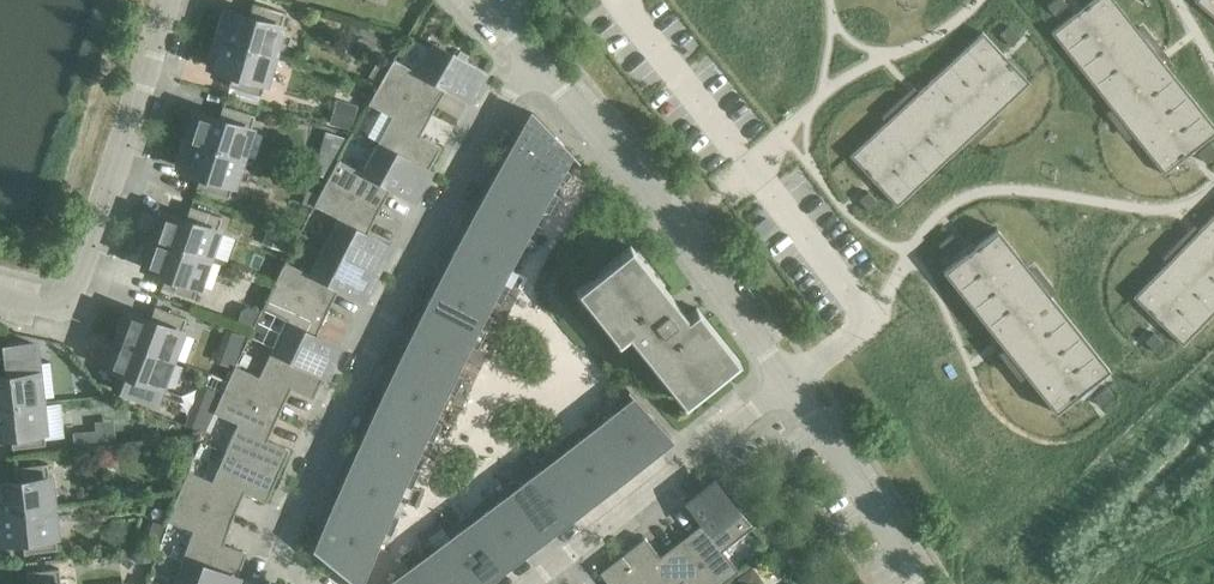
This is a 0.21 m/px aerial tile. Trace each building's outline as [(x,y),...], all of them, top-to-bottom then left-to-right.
[(1046,6),(1054,16),(1067,5),(1063,0),(1054,0),(1046,6)] [(1051,32),(1106,101),(1112,96),(1139,130),(1133,135),(1164,174),(1213,134),(1213,126),(1163,62),(1157,67),(1130,33),(1136,28),(1114,0),(1091,0),(1051,32)] [(1194,0),(1213,18),(1213,0),(1194,0)] [(253,3),(250,14),(249,17),(226,11),(218,38),(273,54),(285,13),(253,3)] [(1008,25),(999,34),(1011,46),(1020,38),(1008,25)] [(886,121),(849,155),(896,206),(961,146),(955,140),(987,111),(993,117),(1029,83),(982,32),(918,92),(923,98),(892,127),(886,121)] [(273,54),(218,38),(210,65),(233,72),(229,86),(261,96),(273,54)] [(417,72),(394,59),(381,81),(433,110),(447,86),(468,98),(483,72),(433,43),(417,72)] [(375,64),(369,75),(377,80),(384,68),(377,65),(375,64)] [(433,110),(381,81),(369,104),(392,116),(376,144),(427,172),(441,147),(420,135),(433,110)] [(223,105),(220,115),(218,119),(196,112),(187,139),(242,156),(255,115),(223,105)] [(335,108),(330,123),(349,128),(354,113),(335,108)] [(572,153),(534,113),(512,152),(558,178),(572,153)] [(242,156),(187,139),(178,166),(201,173),(197,187),(229,198),(242,156)] [(1197,153),(1205,162),(1213,155),(1213,147),(1210,142),(1197,153)] [(427,172),(376,144),(361,172),(338,159),(326,182),(379,210),(392,185),(413,197),(427,172)] [(558,178),(512,152),(499,175),(545,200),(558,178)] [(545,200),(499,175),(486,197),(533,223),(545,200)] [(379,210),(326,182),(314,205),(337,217),(323,245),(374,272),(387,246),(366,235),(379,210)] [(305,190),(301,204),(311,207),(315,193),(306,190),(305,190)] [(868,192),(859,200),(870,212),(879,204),(868,192)] [(533,223),(486,197),(474,220),(520,245),(533,223)] [(190,206),(187,216),(185,220),(163,212),(153,239),(208,258),(222,217),(190,206)] [(1133,297),(1182,345),(1213,313),(1213,214),(1198,230),(1204,236),(1173,267),(1168,262),(1133,297)] [(520,245),(474,220),(462,243),(508,268),(520,245)] [(997,228),(943,271),(997,340),(1004,335),(1031,369),(1025,374),(1056,413),(1110,370),(1055,301),(1048,306),(1021,272),(1028,267),(997,228)] [(275,231),(270,246),(285,251),(290,236),(275,231)] [(951,234),(938,244),(946,254),(959,244),(951,234)] [(208,258),(153,239),(144,266),(167,274),(162,288),(193,299),(208,258)] [(508,268),(462,243),(449,266),(496,291),(508,268)] [(374,272),(323,245),(309,274),(285,262),(273,285),(327,311),(340,286),(361,297),(374,272)] [(630,246),(607,264),(576,289),(617,341),(633,328),(648,347),(642,351),(684,403),(738,360),(696,308),(686,316),(630,246)] [(496,291),(449,266),(438,290),(484,314),(496,291)] [(327,311),(273,285),(262,308),(286,319),(273,348),(325,373),(337,347),(315,337),(327,311)] [(484,314),(438,290),(426,313),(473,337),(484,314)] [(155,306),(151,316),(150,320),(127,311),(117,338),(171,358),(186,318),(155,306)] [(241,312),(237,321),(238,321),(250,325),(256,312),(247,308),(241,312)] [(473,337),(426,313),(414,336),(461,360),(473,337)] [(1153,332),(1144,341),(1156,353),(1165,345),(1153,332)] [(228,333),(223,346),(237,351),(242,338),(230,334),(228,333)] [(461,360),(414,336),(403,360),(450,383),(461,360)] [(171,358),(117,338),(107,365),(129,373),(123,390),(154,402),(171,358)] [(0,377),(0,406),(41,402),(40,397),(54,395),(51,361),(36,363),(34,343),(5,347),(9,376),(0,377)] [(325,373),(273,348),(259,377),(235,366),(224,389),(279,414),(291,388),(312,399),(325,373)] [(450,383),(403,360),(391,383),(439,406),(450,383)] [(439,406),(391,383),(380,407),(428,429),(439,406)] [(1106,386),(1093,397),(1101,407),(1114,396),(1106,386)] [(279,414),(224,389),(214,413),(238,423),(225,452),(278,475),(289,449),(267,440),(279,414)] [(671,436),(635,397),(614,414),(647,455),(671,436)] [(0,406),(0,435),(10,434),(11,438),(12,448),(45,445),(45,438),(64,435),(60,403),(41,405),(41,402),(0,406)] [(428,429),(380,407),(369,430),(417,452),(428,429)] [(190,411),(185,426),(200,432),(202,432),(208,418),(190,411)] [(647,455),(614,414),(594,429),(626,471),(647,455)] [(626,471),(594,429),(573,445),(606,487),(626,471)] [(417,452),(369,430),(358,454),(407,476),(417,452)] [(73,435),(71,435),(72,448),(88,447),(87,433),(73,435)] [(606,487),(573,445),(553,461),(585,503),(606,487)] [(278,475),(225,452),(212,481),(188,471),(177,496),(233,518),(244,492),(266,502),(278,475)] [(407,476),(358,454),(348,478),(396,499),(407,476)] [(585,503),(553,461),(533,477),(565,519),(585,503)] [(15,478),(16,482),(0,484),(0,512),(52,507),(47,464),(14,467),(15,478)] [(565,519),(533,477),(512,492),(544,534),(565,519)] [(396,499),(348,478),(337,502),(386,523),(396,499)] [(701,525),(682,540),(716,583),(723,583),(739,571),(722,551),(753,526),(714,484),(689,503),(704,522),(701,525)] [(544,534),(512,492),(491,508),(523,550),(544,534)] [(233,518),(177,496),(168,521),(193,530),(182,560),(236,579),(246,552),(223,544),(233,518)] [(386,523),(337,502),(327,526),(351,536),(376,547),(386,523)] [(52,507),(0,512),(0,541),(22,539),(24,553),(57,550),(52,507)] [(523,550),(491,508),(471,523),(502,566),(523,550)] [(502,566),(471,523),(450,539),(482,581),(502,566)] [(152,524),(145,542),(155,545),(161,527),(153,524),(152,524)] [(327,526),(316,552),(337,570),(348,579),(355,583),(360,583),(376,547),(351,536),(327,526)] [(622,555),(644,583),(680,583),(683,582),(685,583),(716,583),(682,540),(660,557),(645,538),(622,555)] [(450,539),(429,554),(451,583),(478,583),(482,581),(450,539)] [(135,554),(134,554),(135,564),(148,563),(148,553),(135,554)] [(429,554),(409,570),(419,583),(451,583),(429,554)] [(622,555),(600,573),(608,583),(644,583),(622,555)] [(182,560),(173,583),(235,583),(236,579),(182,560)] [(27,583),(61,583),(59,568),(26,572),(27,583)] [(409,570),(389,583),(419,583),(409,570)] [(739,580),(741,583),(761,583),(760,581),(752,570),(739,580)]
